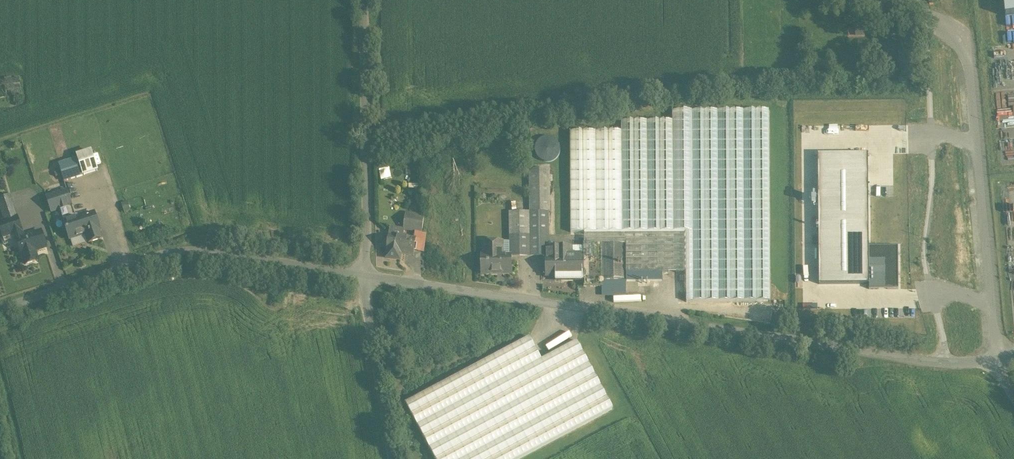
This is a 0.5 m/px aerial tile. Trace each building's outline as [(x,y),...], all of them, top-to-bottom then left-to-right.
[(875,10),(895,10),(895,0),(875,0),(875,10)] [(1005,17),(1013,16),(1013,0),(1003,0),(1005,17)] [(0,81),(0,99),(21,96),(19,78),(0,81)] [(759,112),(760,108),(759,105),(757,103),(755,101),(752,100),(748,101),(746,103),(744,106),(743,109),(744,112),(746,115),(749,116),(752,117),(755,116),(758,114),(759,112)] [(776,111),(777,108),(776,105),(774,102),(772,100),(769,100),(766,101),(763,102),(761,105),(761,108),(761,111),(763,114),(766,116),(769,116),(772,115),(775,114),(776,111)] [(761,117),(684,118),(685,233),(685,272),(685,301),(763,300),(761,118),(761,117)] [(684,118),(631,118),(632,124),(633,233),(685,233),(684,118)] [(783,118),(761,118),(763,300),(785,300),(783,118)] [(632,124),(576,125),(576,130),(577,234),(584,234),(586,234),(633,233),(632,124)] [(576,130),(555,130),(556,234),(577,234),(576,130)] [(91,151),(77,156),(78,158),(84,175),(97,171),(91,151)] [(818,154),(818,284),(868,284),(868,247),(868,154),(818,154)] [(78,158),(58,165),(64,182),(84,175),(78,158)] [(380,169),(382,180),(394,176),(391,166),(380,169)] [(549,169),(529,170),(530,212),(548,212),(549,212),(550,212),(549,169)] [(67,191),(46,197),(51,213),(60,210),(64,223),(77,219),(67,191)] [(10,196),(0,199),(0,206),(5,221),(17,217),(10,196)] [(529,212),(510,212),(510,235),(513,235),(513,255),(530,255),(529,212)] [(530,212),(529,212),(530,255),(547,255),(549,255),(549,249),(549,212),(548,212),(530,212)] [(77,219),(64,223),(70,240),(86,235),(89,244),(102,239),(99,231),(100,230),(94,213),(77,219)] [(424,217),(406,214),(404,230),(415,232),(422,233),(424,217)] [(0,223),(0,228),(3,239),(15,235),(17,239),(23,237),(22,232),(17,218),(17,217),(5,221),(0,223)] [(391,229),(389,236),(403,238),(404,230),(391,229)] [(17,239),(23,259),(24,259),(26,265),(35,262),(32,252),(46,248),(41,232),(23,237),(17,239)] [(414,240),(416,240),(414,251),(424,253),(426,234),(422,233),(415,232),(414,240)] [(586,234),(584,234),(584,244),(626,244),(626,279),(652,279),(652,272),(685,272),(685,233),(633,233),(586,234)] [(414,240),(403,238),(389,236),(387,252),(386,259),(400,261),(401,254),(413,256),(414,251),(416,240),(414,240)] [(502,241),(483,241),(484,255),(482,255),(482,274),(498,274),(498,273),(510,273),(510,274),(511,274),(511,255),(502,255),(502,241)] [(626,244),(584,244),(583,244),(583,278),(584,281),(584,287),(602,287),(602,281),(626,280),(626,279),(626,244)] [(897,246),(868,247),(868,284),(868,290),(898,290),(897,246)] [(570,248),(556,248),(556,249),(549,249),(549,255),(547,255),(547,276),(561,276),(561,279),(583,278),(583,255),(570,255),(570,248)] [(626,280),(602,281),(602,287),(602,293),(626,293),(626,280)] [(569,332),(543,345),(545,350),(571,336),(569,332)] [(405,403),(435,458),(518,458),(613,409),(577,341),(541,359),(529,337),(405,403)]
